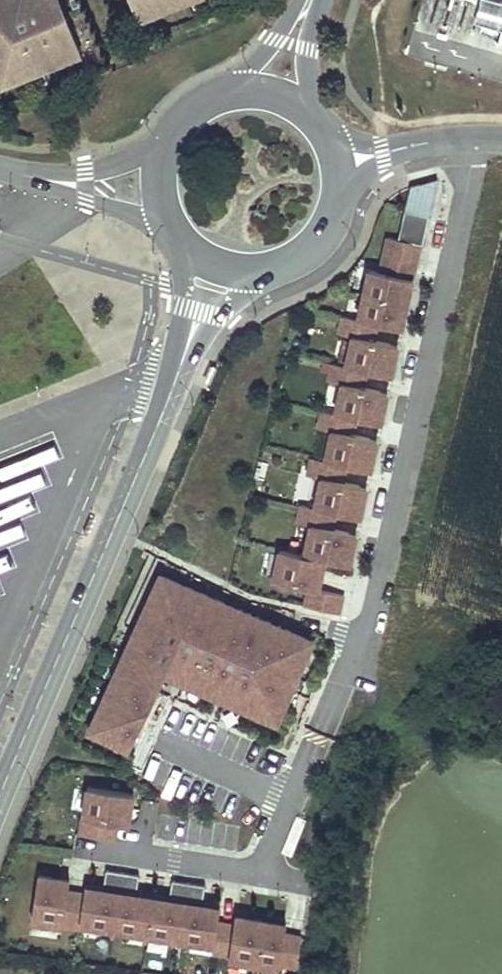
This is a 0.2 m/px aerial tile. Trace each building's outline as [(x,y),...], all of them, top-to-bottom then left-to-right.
[(54,0),(0,0),(0,77),(24,68),(26,72),(65,57),(62,47),(71,43),(54,0)] [(131,8),(141,4),(144,13),(178,0),(128,0),(131,8)] [(482,2),(475,27),(501,34),(501,8),(482,2)] [(144,13),(141,4),(131,8),(130,8),(134,19),(145,15),(144,13)] [(77,53),(73,43),(71,43),(62,47),(65,57),(66,58),(77,53)] [(378,239),(359,323),(379,327),(404,333),(429,220),(396,212),(390,242),(378,239)] [(354,340),(348,370),(369,374),(393,379),(400,348),(376,343),(379,327),(359,323),(346,320),(342,338),(354,340)] [(344,388),(338,416),(358,421),(382,426),(390,396),(365,390),(369,374),(348,370),(335,367),(331,384),(344,388)] [(334,435),(327,463),(348,468),(372,473),(379,443),(355,437),(358,421),(338,416),(325,413),(321,432),(334,435)] [(323,481),(316,510),(338,515),(362,520),(369,489),(345,484),(348,468),(327,463),(314,460),(310,478),(323,481)] [(312,529),(306,556),(327,561),(351,567),(359,536),(334,531),(338,515),(316,510),(303,507),(299,525),(312,529)] [(306,556),(282,551),(275,583),(310,592),(307,607),(340,614),(344,597),(320,591),(327,561),(306,556)] [(324,591),(343,592),(345,572),(326,571),(324,591)] [(313,642),(162,575),(90,732),(131,751),(166,674),(278,723),(313,642)] [(88,787),(80,833),(115,839),(118,822),(129,824),(134,794),(88,787)] [(39,874),(32,920),(65,925),(66,920),(80,923),(81,922),(215,943),(214,950),(232,952),(232,956),(282,964),(282,960),(297,962),(302,935),(285,932),(287,923),(236,915),(235,924),(218,922),(221,907),(203,904),(206,884),(173,879),(170,899),(137,894),(140,873),(107,869),(104,889),(87,886),(85,893),(69,891),(71,879),(39,874)]
